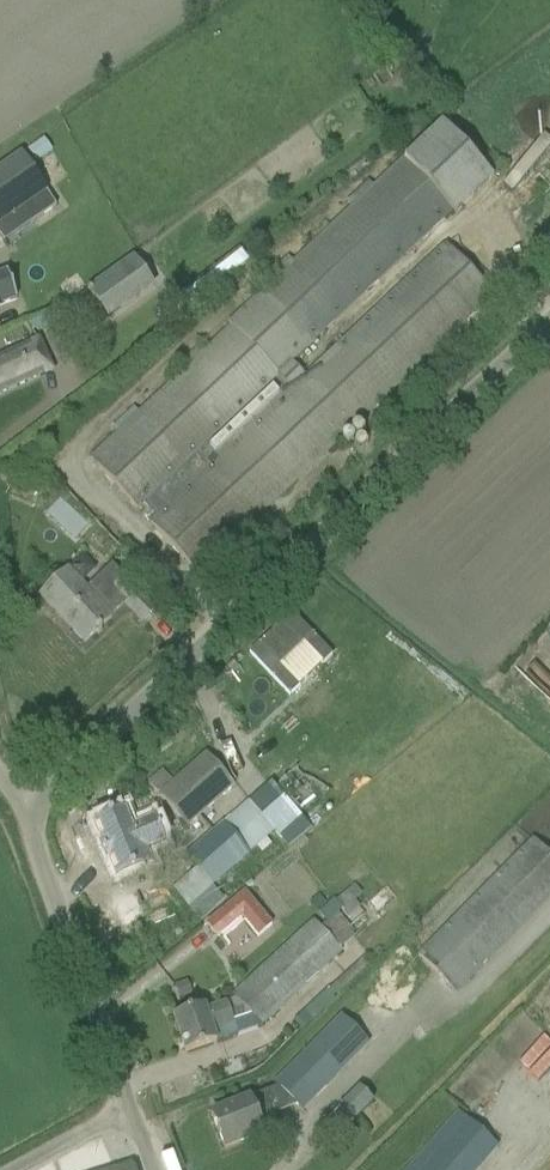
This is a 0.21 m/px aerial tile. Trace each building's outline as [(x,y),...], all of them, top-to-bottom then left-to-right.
[(90,461),(137,510),(277,377),(290,391),(149,524),(196,574),(492,295),(445,246),(305,378),(292,363),(452,211),(455,214),(493,179),(441,124),(228,326),(230,328),(90,461)] [(51,153),(43,141),(27,152),(35,164),(51,153)] [(20,157),(0,171),(0,221),(19,208),(30,225),(56,208),(20,157)] [(90,287),(110,317),(152,289),(130,259),(90,287)] [(16,301),(7,275),(0,277),(0,306),(16,301)] [(0,358),(0,396),(52,372),(38,341),(0,358)] [(111,619),(110,618),(124,604),(141,623),(154,611),(112,567),(86,592),(67,572),(40,598),(56,614),(58,612),(71,627),(69,629),(84,644),(96,633),(98,635),(101,633),(99,630),(111,619)] [(547,628),(512,665),(549,701),(549,631),(547,628)] [(173,785),(159,798),(171,811),(186,828),(232,787),(206,756),(173,785)] [(284,780),(276,786),(282,794),(290,788),(294,784),(288,776),(284,780)] [(203,841),(186,857),(194,867),(212,887),(229,871),(248,854),(272,833),(249,805),(247,803),(222,825),(203,841)] [(124,812),(92,825),(100,844),(98,845),(105,861),(106,861),(114,880),(151,866),(145,851),(161,845),(151,819),(130,827),(124,812)] [(418,957),(438,977),(457,994),(549,897),(549,860),(531,841),(418,957)] [(173,1017),(185,1054),(237,1036),(233,1024),(251,1018),(260,1027),(341,952),(340,950),(354,938),(352,936),(354,933),(337,914),(342,910),(349,918),(360,909),(354,902),(362,896),(353,886),(319,915),(326,924),(320,929),(314,923),(232,997),(235,1001),(204,1011),(203,1007),(173,1017)] [(244,894),(206,925),(217,938),(241,919),(257,938),(271,927),(244,894)] [(189,995),(185,984),(174,988),(178,1000),(189,995)] [(297,1062),(274,1085),(278,1089),(293,1104),(296,1107),(301,1112),(318,1095),(368,1046),(340,1018),(297,1062)] [(265,1094),(210,1116),(224,1150),(278,1128),(265,1094)] [(318,1129),(332,1144),(352,1124),(337,1110),(318,1129)] [(495,1148),(461,1115),(411,1169),(477,1169),(495,1148)]
